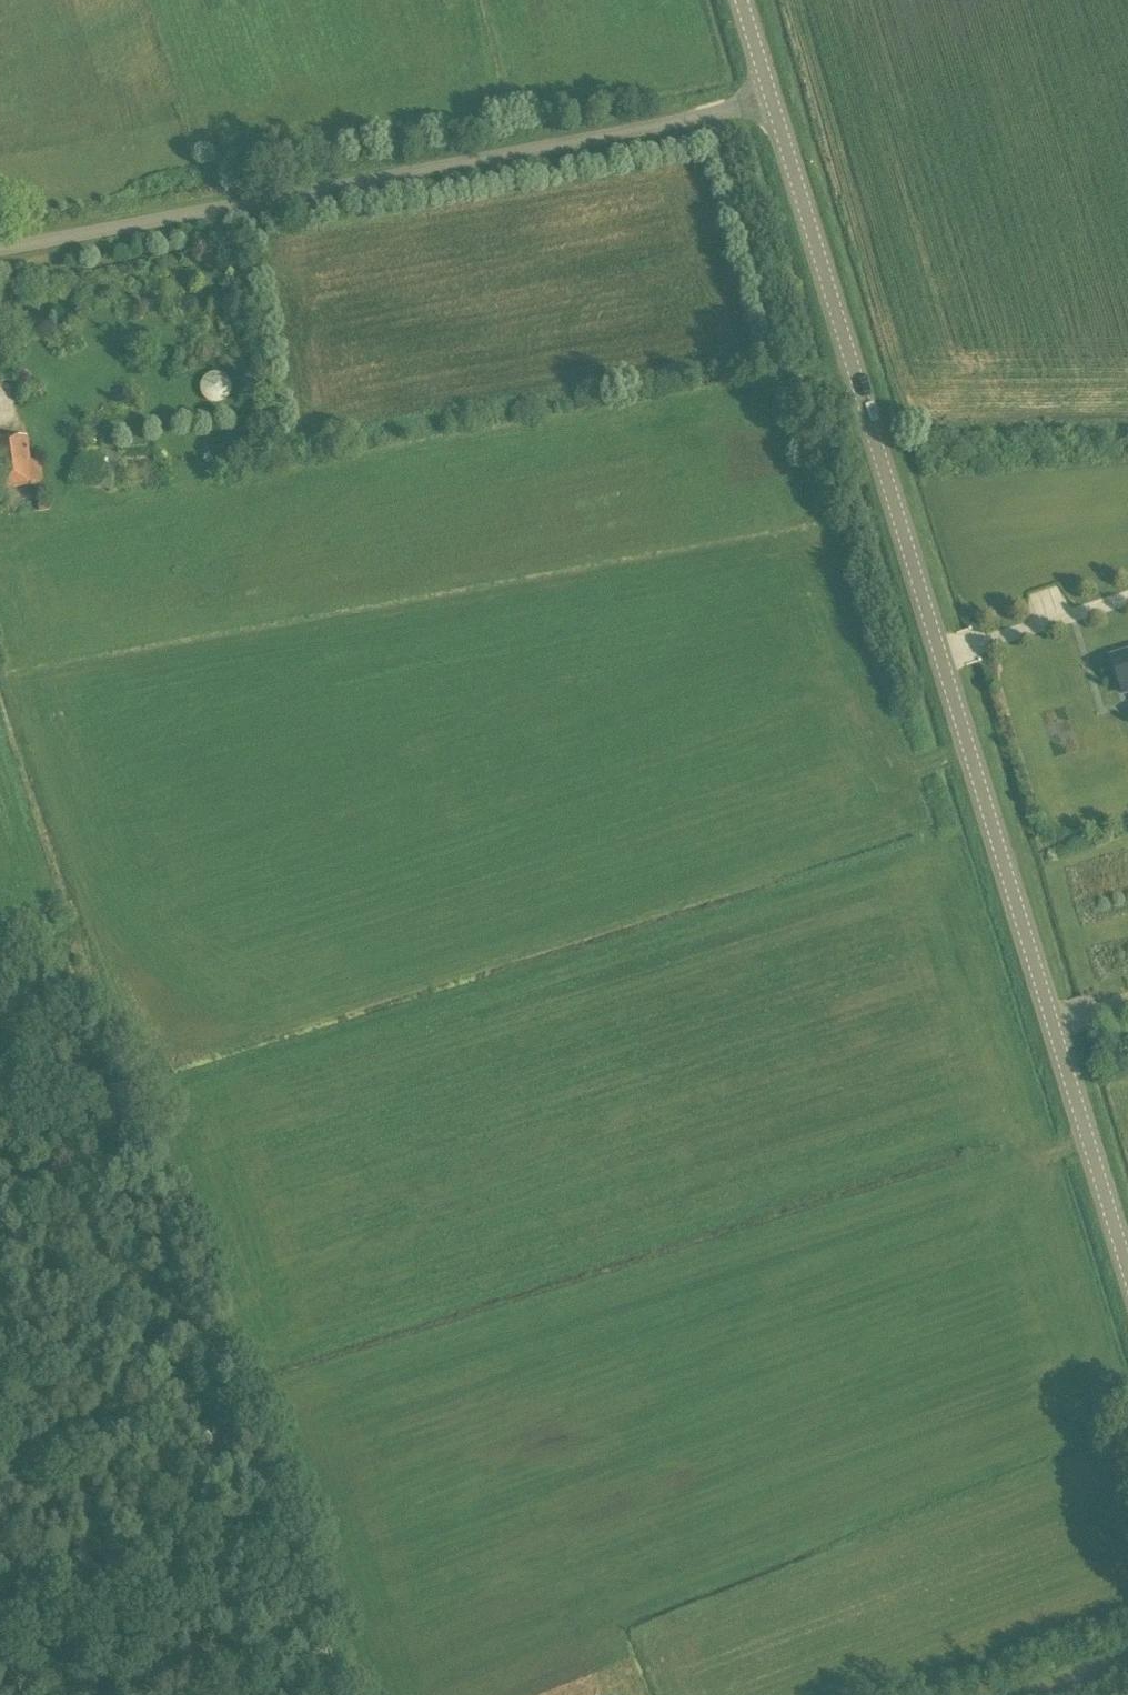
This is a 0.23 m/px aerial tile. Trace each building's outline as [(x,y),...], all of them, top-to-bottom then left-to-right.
[(209,373),(200,384),(213,394),(222,383),(209,373)] [(28,436),(0,440),(0,488),(30,483),(30,487),(43,485),(40,460),(30,461),(28,436)] [(1112,659),(1123,695),(1127,693),(1127,654),(1112,659)]
